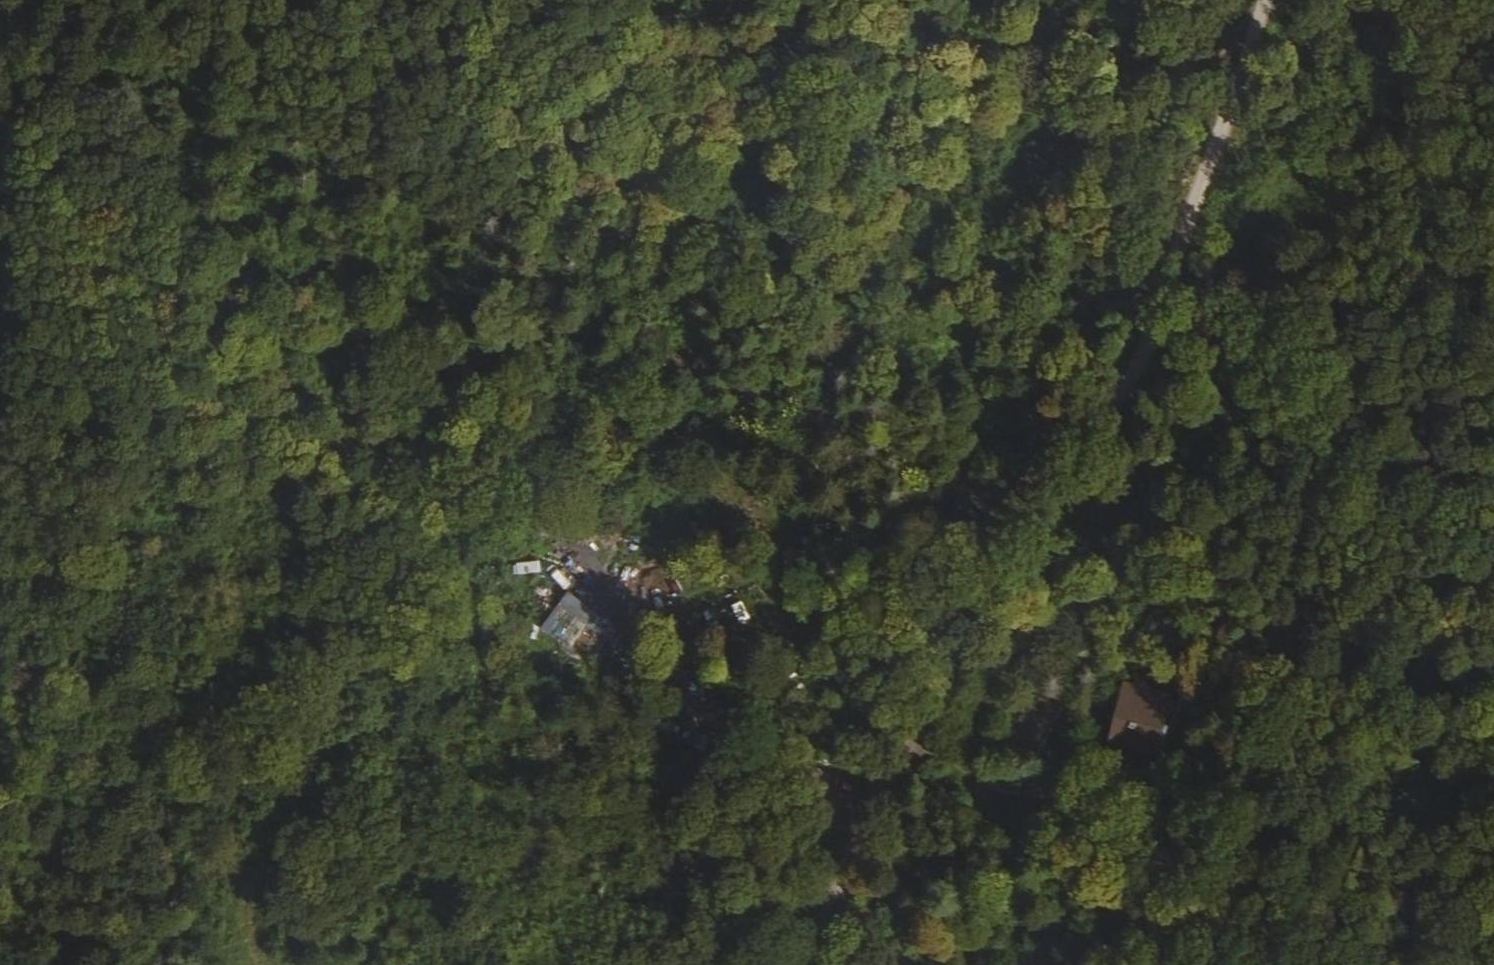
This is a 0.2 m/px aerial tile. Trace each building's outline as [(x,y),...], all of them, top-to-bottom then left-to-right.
[(1273,513),(1259,511),(1256,524),(1271,528),(1273,513)] [(538,559),(511,562),(512,575),(539,572),(538,559)] [(1168,694),(1124,682),(1109,740),(1153,751),(1168,694)] [(692,715),(702,703),(685,690),(676,703),(692,715)]
